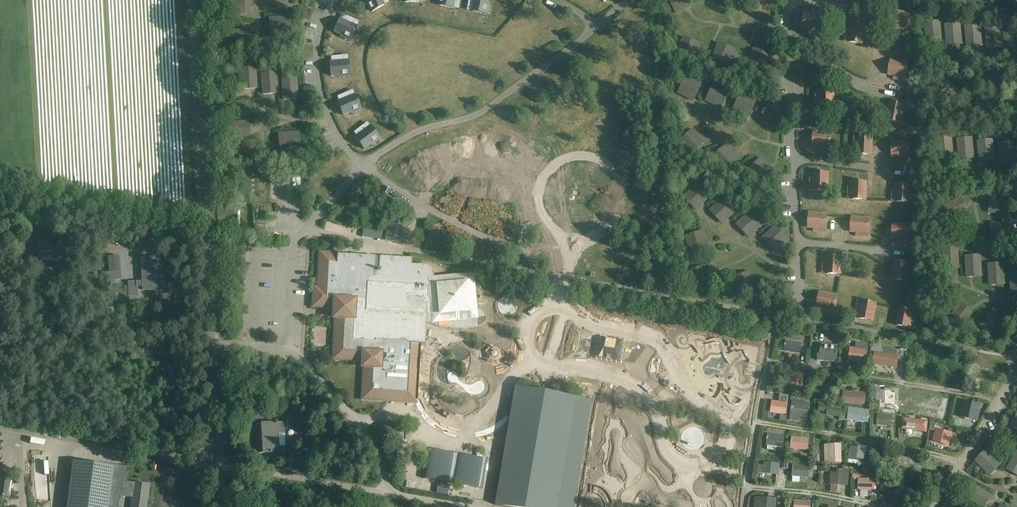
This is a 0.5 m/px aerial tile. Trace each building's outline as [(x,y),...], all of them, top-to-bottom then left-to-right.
[(244,0),(235,0),(223,1),(224,15),(241,13),(241,5),(245,5),(244,0)] [(372,12),(384,5),(388,2),(387,0),(382,0),(381,1),(381,0),(365,0),(372,12)] [(440,6),(454,8),(459,9),(460,4),(455,3),(455,0),(441,0),(440,6)] [(474,6),(469,5),(468,10),(473,11),(473,12),(486,15),(489,0),(476,0),(474,6)] [(689,0),(669,0),(676,14),(692,6),(689,0)] [(910,14),(892,10),(889,24),(895,26),(895,29),(901,31),(902,27),(907,28),(910,14)] [(805,13),(802,28),(808,28),(807,32),(814,33),(814,29),(820,30),(822,16),(805,13)] [(292,31),(291,17),(269,18),(270,24),(274,24),(274,32),(292,31)] [(340,20),(337,25),(334,32),(351,40),(357,27),(356,27),(359,22),(354,20),(352,25),(340,20)] [(924,22),(926,44),(942,42),(940,20),(924,22)] [(944,24),(946,46),(962,45),(960,23),(944,24)] [(847,29),(846,35),(850,36),(849,42),(863,44),(866,27),(852,24),(851,30),(847,29)] [(965,26),(967,48),(983,47),(981,25),(965,26)] [(985,29),(987,51),(1003,49),(1001,27),(985,29)] [(251,35),(250,30),(229,31),(230,45),(247,44),(247,36),(251,35)] [(694,61),(701,44),(683,36),(676,53),(694,61)] [(736,50),(718,42),(711,58),(729,66),(736,50)] [(753,48),(747,64),(765,72),(772,55),(753,48)] [(330,63),(330,69),(331,77),(350,75),(349,61),(348,61),(347,56),(343,56),(343,62),(330,63)] [(891,60),(889,74),(894,75),(894,79),(900,80),(900,76),(906,77),(909,63),(891,60)] [(251,89),(257,88),(255,67),(241,68),(243,85),(251,85),(251,89)] [(262,73),(263,94),(269,94),(269,90),(277,89),(276,72),(262,73)] [(976,90),(998,89),(997,73),(975,74),(976,90)] [(702,84),(685,76),(677,93),(693,101),(702,84)] [(298,95),(296,77),(283,78),(284,99),(290,99),(289,95),(298,95)] [(713,84),(705,101),(721,109),(730,92),(713,84)] [(820,101),(820,107),(834,107),(834,89),(820,89),(820,95),(816,95),(816,101),(820,101)] [(350,98),(338,103),(343,116),(361,108),(355,96),(353,91),(348,93),(350,98)] [(757,99),(741,91),(733,109),(749,117),(757,99)] [(761,117),(777,125),(785,107),(769,99),(761,117)] [(904,105),(890,102),(889,108),(885,107),(884,114),(888,114),(887,120),(901,123),(904,105)] [(250,122),(229,123),(230,137),(247,136),(246,128),(250,127),(250,122)] [(367,130),(356,139),(364,149),(379,138),(371,127),(370,127),(367,123),(363,126),(367,130)] [(678,142),(691,155),(705,142),(693,129),(678,142)] [(814,131),(813,146),(819,146),(818,150),(825,151),(825,147),(831,147),(832,133),(814,131)] [(278,134),(279,139),(283,139),(283,147),(301,146),(300,132),(278,134)] [(858,148),(857,154),(872,155),(873,137),(859,136),(858,142),(854,142),(854,148),(858,148)] [(936,137),(937,159),(954,157),(952,136),(936,137)] [(956,138),(958,160),(975,159),(973,137),(956,138)] [(977,141),(979,162),(995,161),(993,139),(977,141)] [(997,143),(1000,165),(1015,163),(1012,141),(997,143)] [(234,143),(235,157),(252,156),(251,147),(255,147),(255,142),(234,143)] [(892,142),(892,157),(898,157),(898,161),(904,161),(904,157),(910,157),(910,143),(892,142)] [(711,158),(724,172),(738,158),(726,145),(711,158)] [(747,170),(759,185),(774,171),(761,157),(747,170)] [(814,184),(814,190),(828,191),(829,173),(814,172),(814,178),(810,178),(810,184),(814,184)] [(867,182),(853,181),(852,187),(848,187),(848,193),(852,193),(852,199),(866,200),(867,182)] [(696,211),(710,198),(697,184),(683,197),(696,211)] [(911,184),(896,184),(896,190),(892,190),(892,196),(896,196),(896,202),(910,202),(911,184)] [(948,221),(968,212),(961,197),(942,206),(948,221)] [(989,214),(1010,215),(1011,198),(990,197),(989,214)] [(723,225),(736,212),(723,198),(709,210),(723,225)] [(736,224),(749,239),(762,226),(749,212),(736,224)] [(810,213),(808,227),(814,228),(814,232),(820,232),(820,228),(826,229),(828,214),(810,213)] [(852,217),(851,231),(857,232),(856,236),(862,236),(863,232),(869,233),(870,219),(852,217)] [(402,243),(404,233),(406,221),(390,218),(386,240),(402,243)] [(990,239),(1012,241),(1013,224),(991,223),(990,239)] [(893,224),(892,239),(898,239),(898,243),(904,243),(904,239),(910,239),(911,225),(893,224)] [(775,252),(789,239),(775,225),(762,237),(775,252)] [(709,248),(703,230),(685,236),(690,254),(709,248)] [(66,262),(65,241),(37,243),(38,264),(66,262)] [(10,255),(26,254),(25,243),(9,245),(10,255)] [(942,248),(943,270),(960,269),(958,247),(942,248)] [(314,288),(313,306),(334,308),(334,310),(335,299),(355,300),(354,318),(339,318),(338,347),(338,348),(338,350),(338,351),(339,353),(340,354),(342,355),(343,356),(345,356),(346,357),(363,358),(362,367),(368,367),(367,383),(366,384),(364,385),(364,387),(363,389),(363,391),(364,392),(364,394),(365,396),(366,397),(368,398),(369,399),(371,399),(373,400),(375,399),(376,399),(378,398),(379,397),(400,398),(400,401),(416,402),(420,344),(425,345),(426,345),(426,344),(425,344),(426,328),(426,323),(431,325),(444,328),(453,329),(462,329),(470,328),(477,327),(477,322),(479,321),(480,320),(480,318),(485,318),(484,314),(482,312),(481,311),(479,310),(477,310),(474,274),(434,277),(434,275),(433,272),(430,268),(428,266),(425,266),(423,265),(411,265),(411,258),(379,257),(379,270),(375,270),(376,256),(338,254),(338,251),(337,251),(337,254),(320,253),(318,288),(314,288)] [(965,255),(966,278),(982,277),(981,255),(965,255)] [(121,272),(119,256),(107,257),(109,273),(121,272)] [(841,256),(827,256),(827,262),(823,261),(823,268),(827,268),(827,274),(841,274),(841,256)] [(143,268),(143,282),(137,282),(137,286),(143,286),(143,290),(161,290),(161,284),(162,284),(162,282),(161,282),(160,270),(158,270),(158,258),(142,258),(143,268)] [(909,263),(895,261),(894,267),(890,266),(890,273),(894,273),(893,279),(907,281),(909,263)] [(987,264),(989,286),(1005,285),(1004,263),(987,264)] [(756,289),(751,271),(732,277),(737,294),(756,289)] [(124,297),(130,297),(138,296),(137,286),(137,282),(129,283),(129,286),(124,287),(124,297)] [(820,292),(817,307),(823,308),(822,312),(828,313),(829,309),(835,310),(838,296),(820,292)] [(860,313),(859,318),(873,321),(877,303),(862,300),(861,306),(857,306),(856,312),(860,313)] [(961,302),(947,319),(959,329),(973,313),(961,302)] [(900,307),(896,325),(910,328),(911,322),(915,323),(917,317),(913,316),(914,310),(900,307)] [(992,335),(1006,318),(994,308),(980,325),(992,335)] [(616,323),(619,313),(610,311),(608,320),(616,323)] [(638,331),(657,334),(660,317),(647,315),(646,319),(640,318),(638,331)] [(682,340),(691,341),(692,327),(683,326),(682,340)] [(798,342),(794,341),(785,340),(785,345),(780,344),(779,350),(784,351),(784,352),(800,354),(802,342),(798,342)] [(869,344),(862,343),(862,347),(858,346),(858,348),(850,347),(847,361),(866,364),(869,344)] [(821,351),(818,350),(817,361),(838,363),(839,346),(821,344),(821,351)] [(872,365),(897,369),(899,355),(897,355),(898,350),(883,347),(882,352),(874,351),(872,365)] [(624,376),(628,359),(617,357),(614,374),(624,376)] [(792,371),(790,390),(802,391),(804,373),(792,371)] [(592,399),(517,387),(498,505),(507,506),(574,506),(592,399)] [(895,404),(896,389),(885,389),(885,391),(880,391),(879,410),(884,410),(884,411),(893,411),(893,414),(900,414),(900,404),(895,404)] [(842,404),(865,406),(866,392),(842,391),(842,404)] [(788,403),(787,403),(788,396),(780,395),(780,402),(772,401),(770,412),(786,415),(788,403)] [(805,402),(796,402),(797,395),(791,395),(791,401),(792,401),(791,415),(807,416),(808,405),(805,405),(805,402)] [(964,401),(960,418),(978,422),(981,405),(964,401)] [(939,403),(936,419),(947,421),(950,405),(939,403)] [(842,407),(820,404),(818,411),(827,413),(826,415),(840,417),(839,420),(844,421),(845,413),(841,413),(842,407)] [(848,420),(868,422),(870,409),(846,407),(846,415),(848,415),(848,420)] [(615,409),(612,424),(623,426),(625,411),(615,409)] [(730,411),(729,419),(741,420),(741,412),(730,411)] [(876,425),(891,427),(892,421),(892,417),(892,416),(877,415),(876,425)] [(666,428),(667,419),(659,418),(658,428),(666,428)] [(928,421),(902,418),(901,429),(927,431),(928,421)] [(283,422),(272,423),(262,424),(264,453),(285,452),(285,447),(279,447),(278,433),(284,433),(283,422)] [(932,441),(949,446),(955,428),(937,423),(932,441)] [(785,436),(767,434),(766,446),(768,446),(767,450),(776,451),(777,447),(783,448),(785,436)] [(809,439),(792,437),(790,449),(807,451),(809,439)] [(842,463),(841,444),(826,445),(827,460),(830,459),(831,464),(842,463)] [(862,472),(869,474),(871,466),(865,465),(867,449),(850,446),(849,457),(847,457),(846,463),(857,464),(858,461),(864,462),(862,472)] [(657,448),(656,463),(667,463),(668,449),(657,448)] [(974,461),(990,476),(1001,465),(986,449),(974,461)] [(1006,469),(1016,475),(1016,451),(1016,450),(1006,469)] [(312,464),(312,456),(300,457),(300,470),(310,470),(310,464),(312,464)] [(595,459),(584,459),(585,469),(595,469),(595,459)] [(67,506),(109,506),(110,496),(113,481),(113,480),(114,467),(94,465),(95,461),(94,461),(94,465),(73,462),(67,506)] [(780,464),(764,462),(763,465),(759,465),(758,473),(778,476),(780,464)] [(906,473),(933,481),(936,471),(916,465),(916,463),(910,462),(910,463),(909,463),(906,473)] [(605,475),(615,476),(616,464),(605,464),(605,475)] [(792,476),(809,478),(810,466),(793,465),(792,476)] [(675,469),(672,481),(679,483),(681,471),(675,469)] [(849,470),(837,469),(837,474),(831,473),(830,485),(848,486),(849,470)] [(475,490),(477,474),(469,473),(461,471),(459,481),(467,482),(466,489),(475,490)] [(636,482),(638,472),(629,471),(628,481),(636,482)] [(667,483),(668,472),(657,472),(657,482),(667,483)] [(10,497),(12,485),(13,475),(0,474),(0,496),(10,497)] [(758,475),(756,474),(756,480),(757,480),(757,483),(764,483),(764,481),(758,480),(758,475)] [(859,479),(858,480),(858,490),(875,491),(875,479),(859,479)] [(110,496),(132,498),(131,506),(146,506),(149,485),(134,483),(113,481),(110,496)] [(893,495),(907,500),(911,489),(897,484),(893,495)] [(981,506),(985,506),(992,495),(974,484),(965,497),(981,506)] [(200,495),(200,504),(208,503),(207,495),(200,495)] [(584,497),(583,505),(594,506),(608,506),(609,502),(584,497)] [(754,497),(754,506),(776,506),(776,499),(754,497)]
